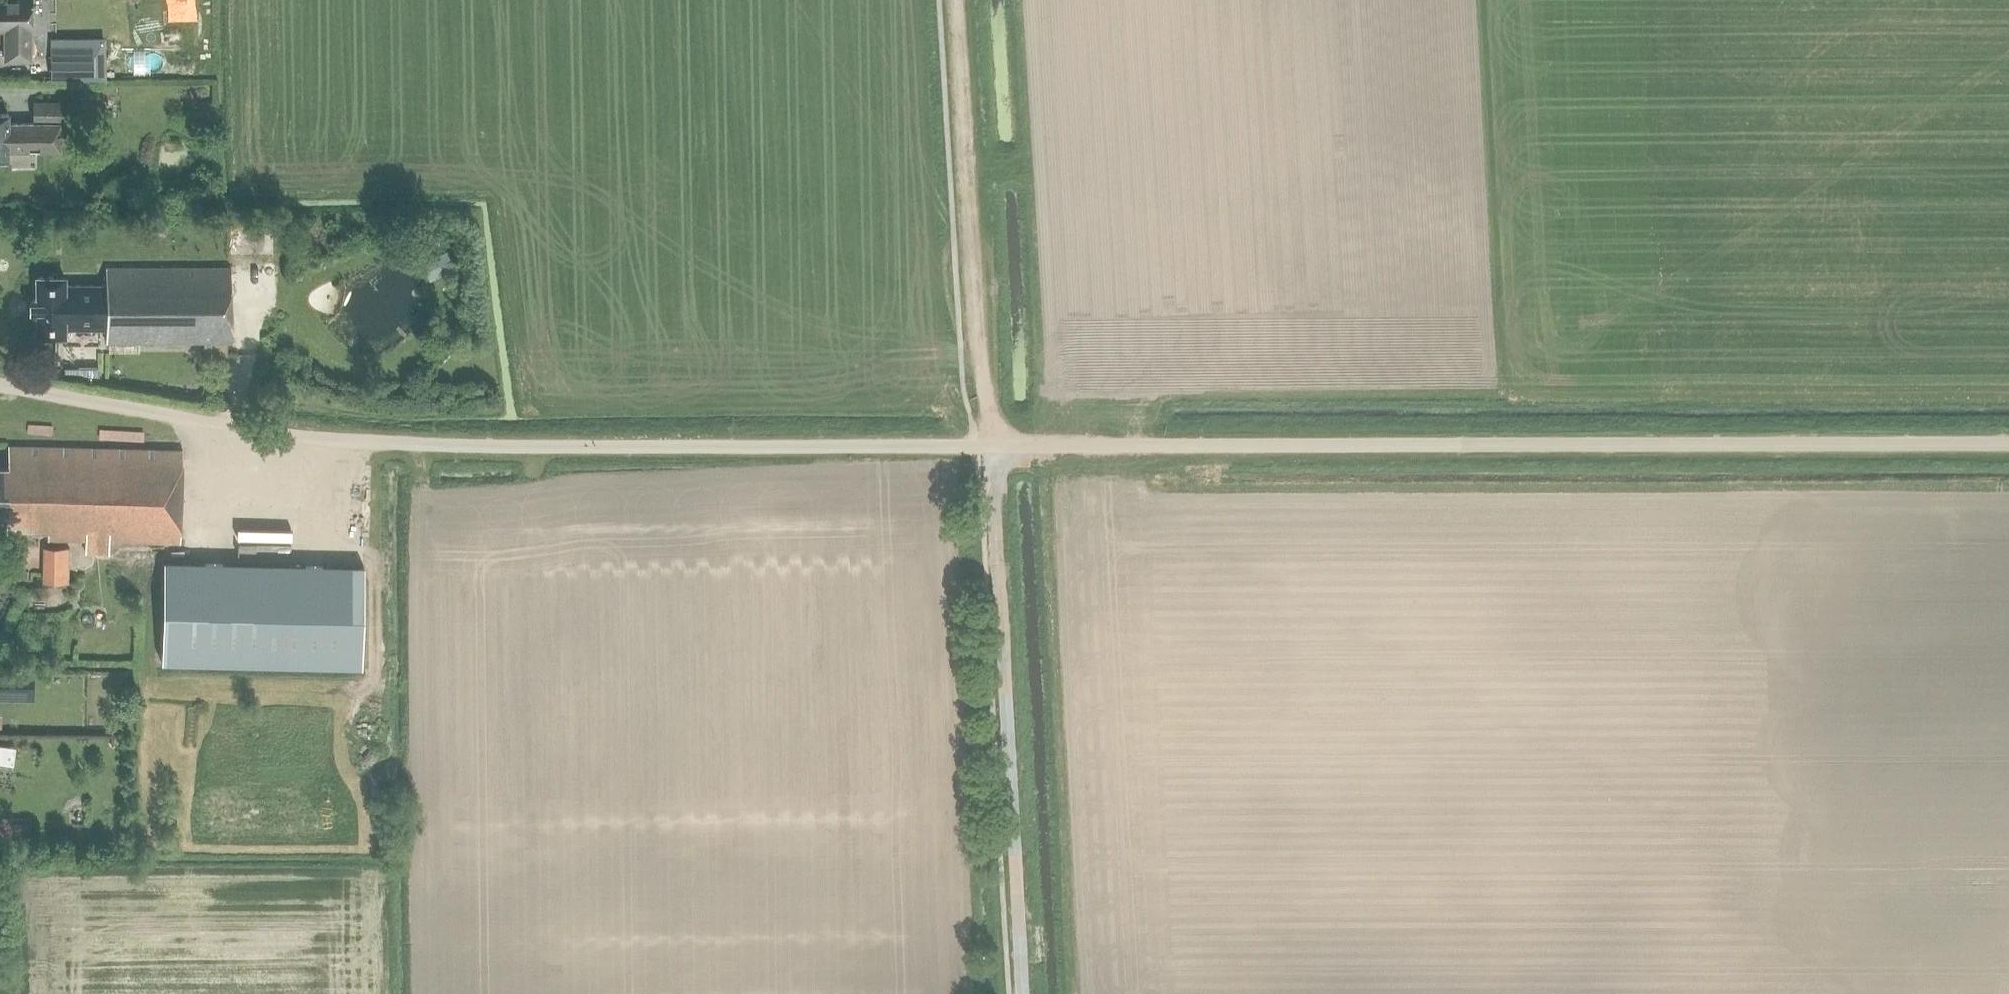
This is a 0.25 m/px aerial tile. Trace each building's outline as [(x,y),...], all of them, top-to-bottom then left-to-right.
[(0,0),(0,31),(6,31),(6,61),(30,60),(30,30),(32,30),(32,0),(6,0),(0,0)] [(47,38),(48,80),(105,80),(104,38),(47,38)] [(9,162),(9,152),(60,152),(60,125),(77,125),(78,103),(34,103),(33,124),(9,124),(9,114),(0,114),(0,162),(9,162)] [(430,281),(456,270),(448,251),(422,262),(430,281)] [(106,343),(231,343),(231,268),(106,268),(106,285),(65,285),(65,278),(36,278),(36,298),(30,302),(30,311),(37,317),(37,337),(65,337),(65,329),(106,329),(106,343)] [(65,369),(65,378),(79,377),(79,369),(65,369)] [(180,545),(183,450),(9,447),(8,469),(0,469),(0,517),(7,517),(7,532),(49,534),(49,541),(180,545)] [(69,583),(69,547),(44,547),(44,583),(69,583)] [(164,559),(162,661),(364,665),(366,563),(164,559)] [(31,702),(31,673),(0,673),(0,701),(31,702)] [(0,747),(0,765),(14,766),(16,749),(0,747)]
